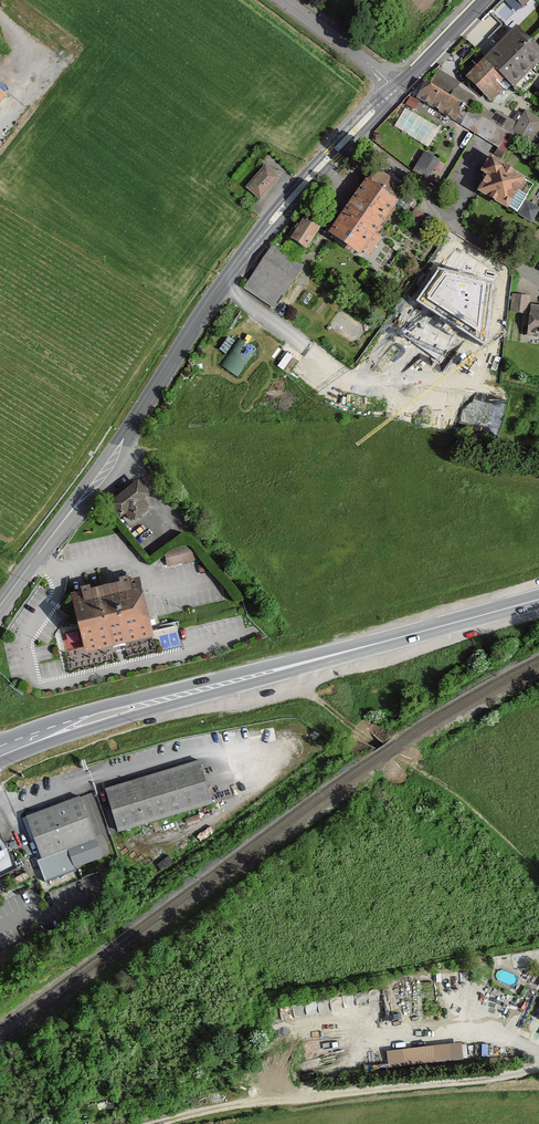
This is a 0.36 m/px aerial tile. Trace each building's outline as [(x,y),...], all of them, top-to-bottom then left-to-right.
[(486,59),(512,84),(517,88),(538,65),(538,47),(517,26),(486,59)] [(468,77),(494,103),(512,84),(486,59),(468,77)] [(440,69),(431,84),(452,97),(459,86),(461,83),(440,69)] [(427,82),(417,98),(457,122),(467,106),(452,97),(431,84),(427,82)] [(452,97),(467,106),(474,96),(459,86),(452,97)] [(476,103),(463,126),(501,148),(510,133),(512,135),(519,123),(498,110),(495,114),(476,103)] [(526,111),(519,123),(512,135),(538,150),(538,149),(538,119),(526,111)] [(426,152),(414,171),(430,181),(442,161),(426,152)] [(532,183),(491,159),(483,173),(489,176),(479,193),(514,214),(532,183)] [(265,165),(246,186),(259,198),(278,177),(265,165)] [(367,179),(328,233),(361,257),(400,203),(398,201),(407,189),(378,168),(369,181),(367,179)] [(536,209),(525,202),(518,214),(529,220),(536,209)] [(291,240),(308,250),(321,229),(304,218),(291,240)] [(273,246),(245,288),(276,309),(304,266),(273,246)] [(439,266),(419,299),(488,346),(494,282),(439,266)] [(529,296),(513,294),(512,311),(528,312),(529,296)] [(259,300),(226,348),(252,367),(284,318),(259,300)] [(529,338),(538,339),(538,306),(532,305),(529,338)] [(292,371),(304,353),(287,341),(275,360),(292,371)] [(112,503),(126,520),(130,517),(133,520),(149,507),(142,498),(147,493),(138,483),(112,503)] [(194,546),(181,549),(184,563),(197,560),(194,546)] [(171,566),(184,563),(181,549),(167,552),(171,566)] [(84,650),(111,643),(112,649),(119,647),(124,646),(123,641),(151,635),(139,583),(130,585),(128,579),(121,580),(123,587),(89,595),(88,588),(81,589),(82,596),(72,599),(84,650)] [(198,762),(106,787),(118,831),(211,804),(198,762)] [(28,816),(44,857),(69,848),(93,838),(78,797),(28,816)] [(15,866),(0,837),(0,874),(15,866)] [(71,852),(75,863),(93,857),(89,846),(71,852)] [(389,1047),(391,1064),(466,1057),(464,1040),(389,1047)]
